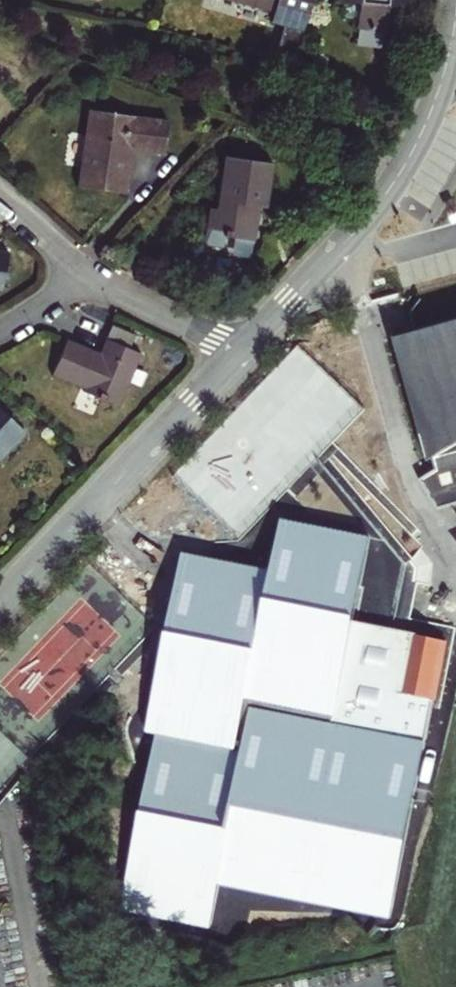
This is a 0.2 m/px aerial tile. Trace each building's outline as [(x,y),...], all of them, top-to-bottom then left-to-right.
[(309,0),(234,0),(272,11),(269,20),(281,24),(274,53),(292,61),(309,0)] [(341,15),(356,17),(355,27),(384,30),(385,19),(400,21),(401,6),(408,6),(409,0),(342,0),(341,15)] [(77,184),(125,193),(132,147),(162,152),(167,118),(88,107),(77,184)] [(223,235),(253,239),(258,204),(265,206),(271,162),(224,154),(215,207),(207,206),(205,225),(224,229),(223,235)] [(395,335),(427,457),(432,455),(435,466),(420,476),(439,504),(455,500),(455,318),(395,335)] [(110,322),(104,337),(128,347),(133,332),(110,322)] [(81,390),(119,406),(142,352),(128,347),(104,337),(99,351),(67,337),(52,373),(83,387),(81,390)] [(0,459),(26,430),(0,406),(0,459)] [(217,884),(389,920),(426,740),(446,636),(352,617),(368,533),(281,517),(270,571),(181,553),(145,729),(158,731),(121,910),(208,928),(217,884)] [(447,528),(451,539),(454,545),(455,547),(455,525),(447,528)]
